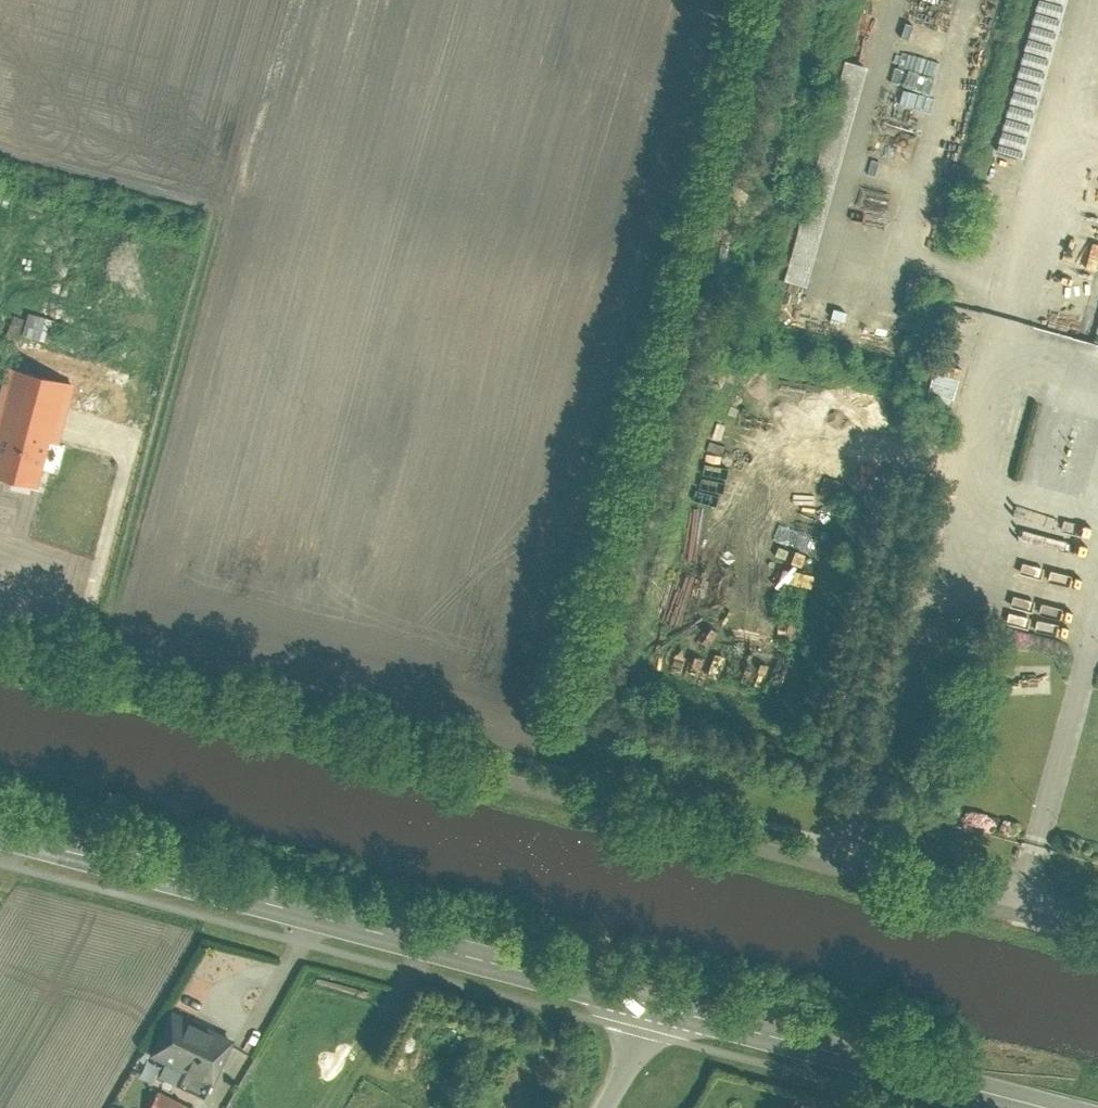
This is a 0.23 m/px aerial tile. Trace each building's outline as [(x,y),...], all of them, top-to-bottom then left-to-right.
[(999,147),(1023,153),(1067,0),(1041,0),(999,147)] [(834,59),(787,281),(808,286),(856,63),(834,59)] [(1075,264),(1097,269),(1097,243),(1080,239),(1075,264)] [(44,339),(49,318),(26,311),(20,333),(44,339)] [(10,367),(0,406),(0,431),(1,431),(0,436),(0,471),(37,480),(48,435),(58,438),(72,383),(10,367)] [(951,399),(958,378),(931,369),(925,391),(951,399)] [(233,1040),(171,1010),(150,1053),(167,1062),(161,1076),(205,1097),(233,1040)] [(159,1087),(149,1107),(193,1107),(194,1105),(159,1087)]
